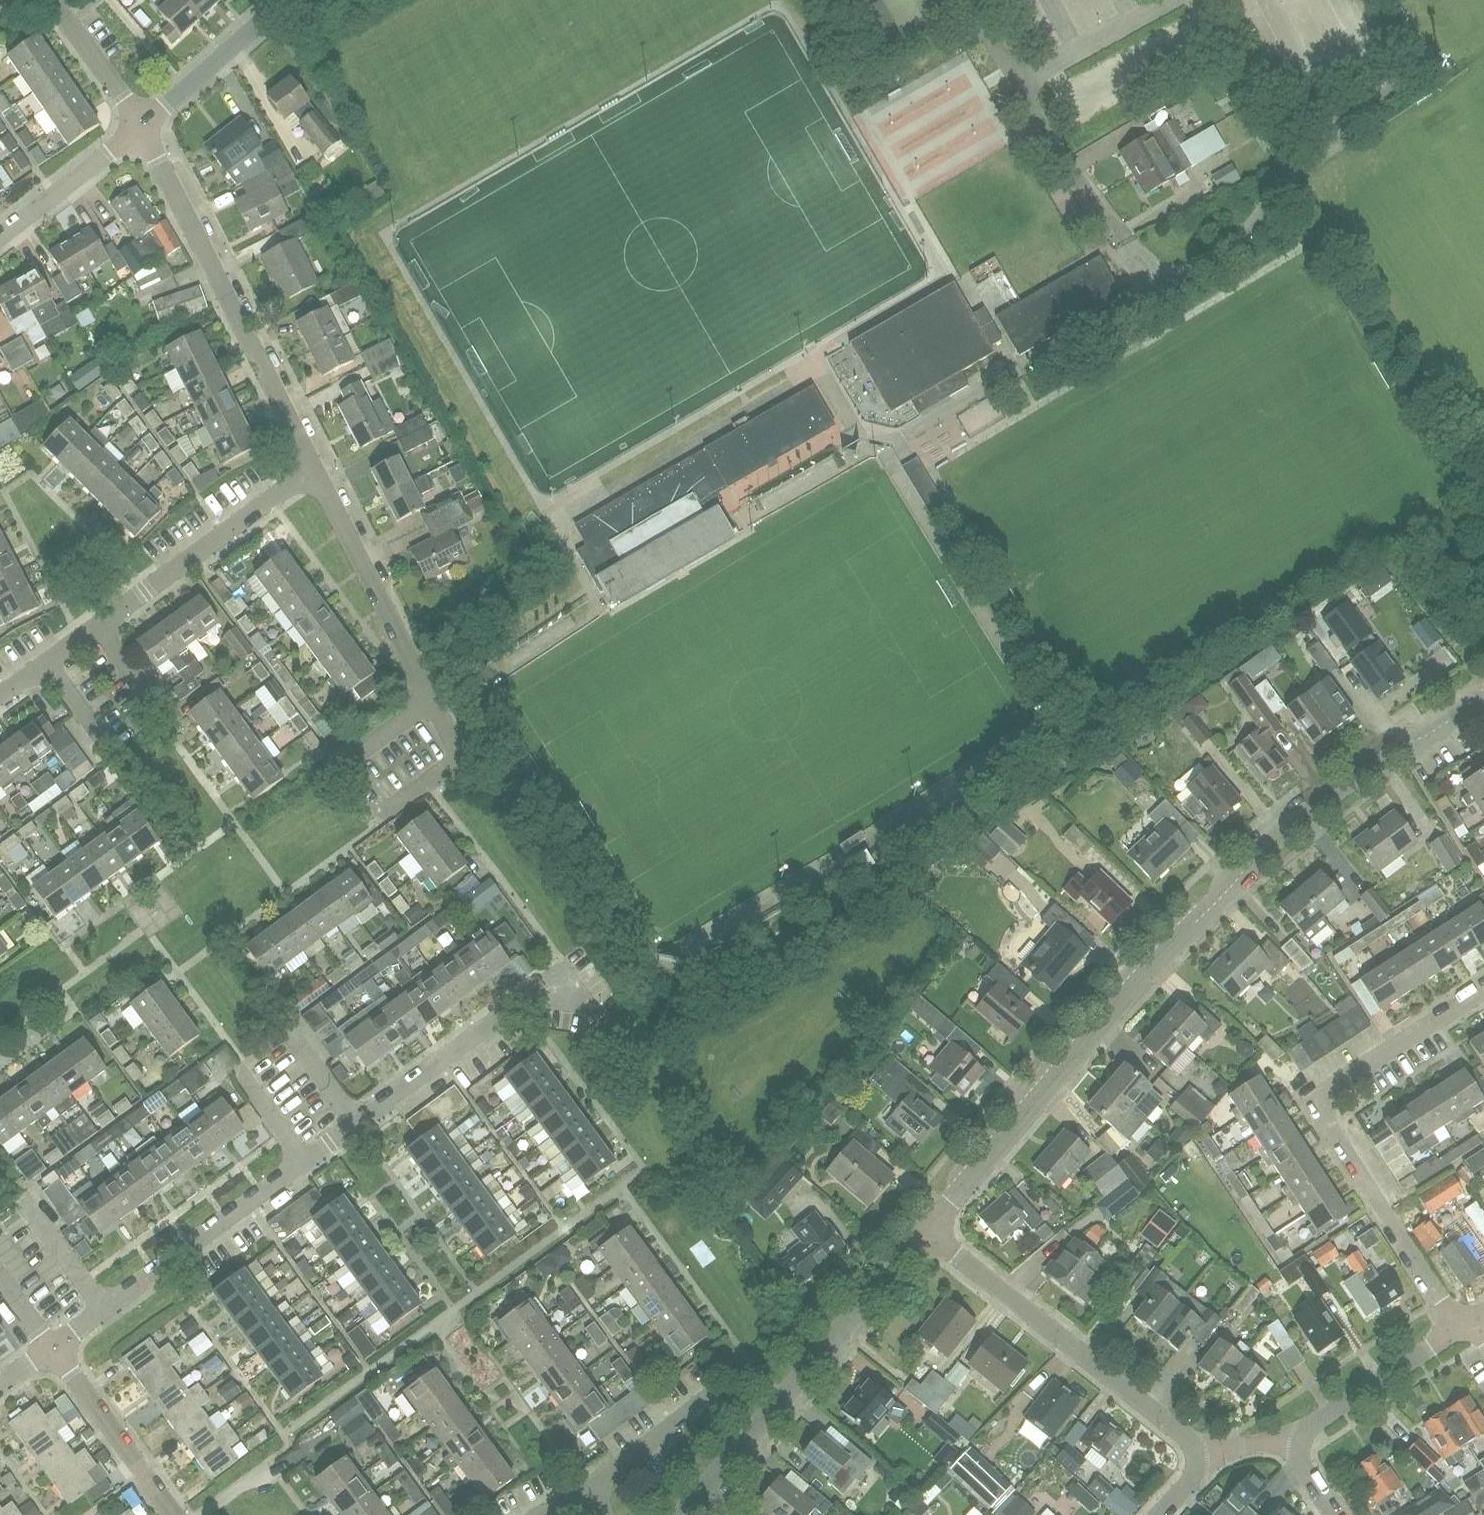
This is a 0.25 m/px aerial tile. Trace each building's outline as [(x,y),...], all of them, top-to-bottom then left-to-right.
[(185,0),(157,0),(152,4),(159,11),(158,12),(171,25),(162,33),(171,44),(180,35),(180,36),(200,18),(185,0)] [(200,18),(219,0),(185,0),(200,18)] [(133,15),(137,20),(144,14),(140,9),(133,15)] [(20,75),(50,54),(38,36),(8,57),(20,75)] [(63,72),(50,54),(20,75),(33,93),(63,72)] [(74,89),(63,72),(33,93),(44,110),(74,89)] [(339,142),(307,101),(290,79),(267,96),(285,119),(293,130),(299,125),(323,154),(330,161),(347,148),(341,141),(339,142)] [(87,107),(74,89),(44,110),(57,128),(87,107)] [(1248,94),(1243,89),(1236,92),(1234,99),(1240,104),(1247,102),(1248,94)] [(1164,105),(1171,118),(1192,106),(1184,93),(1164,105)] [(2,114),(11,108),(2,95),(0,96),(0,111),(2,114)] [(1165,108),(1160,100),(1144,109),(1148,118),(1165,108)] [(98,124),(87,107),(57,128),(68,145),(98,124)] [(23,125),(14,112),(5,118),(14,131),(23,125)] [(34,118),(24,124),(47,160),(57,154),(34,118)] [(260,144),(240,118),(205,145),(225,171),(260,144)] [(1214,134),(1217,133),(1212,125),(1187,140),(1174,120),(1149,135),(1119,152),(1132,174),(1175,149),(1214,134)] [(17,135),(26,149),(35,143),(26,129),(17,135)] [(1175,149),(1132,174),(1144,195),(1174,177),(1175,178),(1226,148),(1217,133),(1214,134),(1175,149)] [(18,147),(9,134),(0,140),(9,153),(18,147)] [(265,170),(285,160),(275,141),(262,147),(264,151),(257,155),(265,170)] [(46,160),(37,147),(29,152),(38,166),(46,160)] [(13,158),(21,171),(30,165),(21,152),(13,158)] [(1244,158),(1222,170),(1227,181),(1250,169),(1244,158)] [(285,160),(265,170),(267,173),(254,180),(259,191),(235,203),(249,230),(286,211),(276,191),(296,181),(285,160)] [(373,199),(385,193),(377,180),(365,186),(373,199)] [(118,252),(127,266),(137,283),(156,273),(161,282),(173,276),(163,257),(148,266),(148,265),(165,251),(167,255),(181,246),(164,219),(160,221),(135,187),(111,205),(136,238),(118,251),(118,252)] [(323,226),(337,218),(332,210),(319,217),(323,226)] [(279,232),(285,245),(262,256),(284,300),(317,284),(295,241),(320,228),(313,215),(279,232)] [(90,228),(69,240),(88,271),(109,259),(117,273),(127,266),(118,252),(118,251),(112,242),(102,248),(90,228)] [(88,271),(69,240),(48,253),(60,274),(52,280),(65,301),(67,304),(82,294),(74,280),(88,271)] [(1100,256),(1084,265),(997,316),(1016,349),(1020,356),(1123,296),(1100,256)] [(35,270),(14,282),(40,328),(41,328),(60,317),(73,340),(76,338),(88,359),(83,361),(87,368),(92,365),(96,372),(104,367),(67,304),(65,301),(56,307),(35,270)] [(309,350),(349,329),(338,308),(364,294),(357,281),(318,301),(323,310),(296,324),(309,350)] [(14,282),(0,290),(0,304),(17,335),(26,330),(34,345),(46,339),(41,328),(40,328),(14,282)] [(972,314),(953,282),(849,342),(890,413),(911,401),(915,408),(946,390),(944,386),(996,356),(991,346),(1002,339),(983,308),(972,314)] [(159,323),(208,308),(201,286),(152,301),(159,323)] [(350,331),(349,329),(309,350),(322,376),(353,361),(340,336),(350,331)] [(175,369),(209,352),(199,333),(166,349),(175,369)] [(10,343),(23,366),(34,360),(21,337),(10,343)] [(366,366),(396,350),(390,339),(360,354),(366,366)] [(23,366),(10,343),(0,349),(13,372),(23,366)] [(396,350),(366,366),(373,380),(403,365),(396,350)] [(218,371),(209,352),(175,369),(185,388),(218,371)] [(79,390),(89,383),(81,370),(70,377),(79,390)] [(218,371),(185,388),(194,407),(228,390),(218,371)] [(129,395),(137,388),(128,375),(119,382),(129,395)] [(103,388),(112,401),(121,395),(112,381),(103,388)] [(339,392),(345,403),(337,406),(358,448),(386,434),(365,392),(360,381),(339,392)] [(604,591),(613,607),(734,536),(717,506),(722,504),(716,493),(834,425),(811,386),(694,455),(687,443),(567,513),(585,544),(575,550),(600,593),(604,591)] [(237,409),(228,390),(194,407),(203,426),(237,409)] [(141,412),(150,406),(141,393),(132,399),(141,412)] [(125,418),(134,412),(125,399),(116,405),(125,418)] [(246,428),(237,409),(203,426),(213,445),(246,428)] [(153,410),(144,417),(154,429),(163,423),(153,410)] [(25,431),(37,422),(33,415),(20,423),(25,431)] [(128,423),(138,436),(147,429),(137,416),(128,423)] [(59,462),(85,435),(70,420),(44,446),(59,462)] [(427,425),(397,439),(404,454),(435,438),(429,424),(427,425)] [(128,426),(118,436),(128,445),(137,435),(128,426)] [(175,441),(165,427),(157,434),(167,447),(175,441)] [(246,428),(213,445),(223,464),(256,447),(246,428)] [(141,440),(150,453),(159,447),(150,433),(141,440)] [(100,450),(85,435),(59,462),(74,476),(100,450)] [(178,445),(169,451),(179,464),(188,458),(178,445)] [(926,446),(914,453),(925,475),(937,468),(926,446)] [(132,466),(144,454),(137,447),(125,459),(132,466)] [(100,450),(74,476),(89,491),(115,465),(100,450)] [(163,470),(172,464),(162,451),(153,457),(163,470)] [(411,482),(398,457),(371,471),(384,496),(411,482)] [(191,462),(182,469),(192,481),(200,475),(191,462)] [(130,480),(115,465),(89,491),(104,506),(130,480)] [(166,475),(175,487),(184,481),(175,468),(166,475)] [(411,482),(384,496),(397,521),(424,507),(418,496),(433,489),(426,474),(411,482)] [(130,480),(104,506),(119,521),(145,495),(130,480)] [(463,504),(481,495),(478,490),(463,497),(460,491),(418,513),(424,524),(463,504)] [(145,495),(119,521),(134,536),(160,510),(145,495)] [(463,504),(424,524),(432,539),(411,550),(426,580),(465,559),(451,532),(475,521),(467,505),(469,504),(474,515),(487,508),(481,495),(463,504)] [(9,550),(0,534),(0,555),(9,550)] [(0,555),(0,578),(18,569),(9,550),(0,555)] [(267,592),(297,570),(284,552),(254,574),(267,592)] [(1379,566),(1355,583),(1364,596),(1388,578),(1379,566)] [(0,578),(0,602),(28,588),(18,569),(0,578)] [(297,570),(267,592),(280,609),(310,587),(297,570)] [(322,604),(310,587),(280,609),(292,626),(322,604)] [(0,602),(0,615),(5,624),(38,607),(28,588),(0,602)] [(197,638),(200,642),(209,636),(206,632),(219,622),(200,596),(178,612),(198,638),(197,638)] [(240,597),(235,601),(233,598),(224,604),(234,617),(248,607),(240,597)] [(1369,634),(1345,601),(1320,619),(1334,639),(1331,641),(1338,650),(1341,648),(1344,652),(1351,647),(1365,637),(1369,634)] [(322,604),(292,626),(305,643),(335,621),(322,604)] [(198,638),(178,612),(158,627),(196,677),(204,671),(186,646),(196,639),(199,643),(200,642),(197,638),(198,638)] [(246,615),(237,621),(247,634),(255,628),(246,615)] [(1413,627),(1427,647),(1438,639),(1423,619),(1413,627)] [(348,638),(335,621),(305,643),(318,660),(348,638)] [(196,677),(158,627),(136,642),(155,669),(169,659),(184,681),(173,689),(181,700),(201,686),(195,678),(196,677)] [(242,660),(253,652),(235,629),(225,636),(242,660)] [(259,632),(250,638),(259,651),(268,645),(259,632)] [(1351,647),(1358,656),(1351,662),(1377,697),(1402,679),(1376,643),(1372,646),(1365,637),(1351,647)] [(360,655),(348,638),(318,660),(330,677),(360,655)] [(1318,642),(1306,650),(1325,676),(1337,667),(1324,649),(1319,643),(1318,642)] [(280,644),(272,650),(271,649),(262,655),(272,668),(281,662),(280,661),(288,655),(280,644)] [(1256,654),(1238,668),(1242,674),(1243,674),(1245,673),(1249,678),(1265,667),(1256,654)] [(373,673),(360,655),(330,677),(343,695),(352,688),(361,701),(380,687),(371,675),(373,673)] [(261,682),(270,675),(260,662),(252,669),(261,682)] [(284,666),(275,673),(285,686),(293,679),(284,666)] [(1273,714),(1247,678),(1247,679),(1243,674),(1242,674),(1238,668),(1221,680),(1258,729),(1237,745),(1265,781),(1287,763),(1269,741),(1284,729),(1273,714)] [(194,695),(201,705),(189,714),(202,731),(232,709),(220,692),(225,688),(218,678),(194,695)] [(1328,678),(1306,694),(1332,729),(1354,714),(1328,678)] [(264,686),(274,698),(282,692),(273,679),(264,686)] [(1258,685),(1254,688),(1273,714),(1285,706),(1266,679),(1258,685)] [(296,683),(287,690),(297,703),(306,696),(296,683)] [(1332,729),(1306,694),(1286,709),(1312,744),(1332,729)] [(277,703),(286,716),(295,710),(286,697),(277,703)] [(1187,704),(1195,716),(1201,712),(1202,704),(1198,697),(1196,698),(1187,704)] [(309,700),(300,707),(310,720),(318,713),(309,700)] [(1187,704),(1171,716),(1178,727),(1183,724),(1199,746),(1210,738),(1187,704)] [(255,719),(267,710),(264,705),(251,714),(255,719)] [(238,717),(232,709),(202,731),(214,748),(251,721),(244,712),(238,717)] [(290,720),(299,733),(308,727),(298,714),(290,720)] [(53,731),(42,715),(10,739),(30,766),(51,750),(49,748),(43,739),(53,731)] [(251,721),(214,748),(227,765),(263,739),(257,730),(251,734),(245,727),(252,722),(251,721)] [(62,725),(53,731),(43,739),(49,748),(68,733),(62,725)] [(302,737),(312,750),(321,744),(311,731),(302,737)] [(75,742),(68,733),(49,748),(51,750),(55,756),(75,742)] [(10,739),(0,746),(0,767),(9,780),(10,780),(30,766),(10,739)] [(264,740),(263,739),(227,765),(239,782),(270,760),(258,744),(264,740)] [(81,750),(75,742),(55,756),(62,764),(81,750)] [(81,750),(62,764),(68,773),(87,759),(81,750)] [(94,768),(87,759),(68,773),(74,782),(94,768)] [(282,778),(270,760),(239,782),(252,800),(282,778)] [(1112,774),(1126,790),(1142,776),(1128,760),(1112,774)] [(1483,796),(1483,768),(1481,770),(1476,763),(1459,774),(1464,781),(1463,782),(1469,792),(1460,799),(1467,809),(1476,803),(1475,802),(1483,796)] [(0,767),(0,788),(10,780),(9,780),(0,767)] [(1200,820),(1205,816),(1212,825),(1240,801),(1211,767),(1187,787),(1193,793),(1179,805),(1192,820),(1196,816),(1200,820)] [(100,771),(87,781),(93,789),(107,780),(100,771)] [(48,772),(39,778),(48,790),(57,784),(48,772)] [(48,790),(39,778),(30,785),(39,797),(48,790)] [(70,793),(76,802),(89,792),(83,784),(70,793)] [(28,805),(20,793),(11,800),(19,811),(28,805)] [(72,805),(66,796),(53,806),(59,814),(72,805)] [(1475,802),(1476,803),(1483,815),(1483,796),(1475,802)] [(1155,878),(1188,846),(1174,831),(1185,821),(1166,799),(1147,816),(1157,827),(1130,852),(1155,878)] [(1446,820),(1456,814),(1451,804),(1440,811),(1446,820)] [(36,818),(42,827),(55,817),(49,809),(36,818)] [(119,824),(141,854),(158,841),(144,823),(136,812),(119,824)] [(1415,841),(1393,812),(1355,841),(1377,870),(1415,841)] [(409,854),(438,831),(425,814),(396,837),(409,854)] [(1463,824),(1456,814),(1446,820),(1452,831),(1463,824)] [(119,824),(112,815),(104,821),(111,830),(102,837),(124,867),(141,854),(119,824)] [(1005,820),(989,839),(1000,850),(1001,849),(1011,858),(1027,839),(1005,820)] [(32,821),(18,831),(25,839),(38,830),(32,821)] [(1094,845),(1073,825),(1062,836),(1083,856),(1094,845)] [(438,831),(409,854),(422,870),(451,848),(438,831)] [(1000,850),(989,839),(980,832),(961,854),(982,871),(1000,850)] [(2,844),(8,852),(20,843),(21,842),(15,834),(2,844)] [(1462,862),(1444,834),(1428,844),(1446,873),(1462,862)] [(124,867),(102,837),(85,849),(107,879),(124,867)] [(1470,857),(1480,851),(1475,842),(1464,849),(1470,857)] [(20,843),(8,852),(13,859),(25,850),(20,843)] [(465,865),(451,848),(422,870),(415,876),(421,884),(428,878),(435,887),(465,865)] [(107,879),(85,849),(68,862),(90,892),(107,879)] [(1480,851),(1470,857),(1476,868),(1483,863),(1483,857),(1480,851)] [(375,861),(366,867),(376,880),(384,873),(375,861)] [(90,892),(68,862),(51,875),(72,904),(90,892)] [(349,871),(331,884),(354,914),(361,924),(378,912),(376,909),(385,902),(370,880),(360,867),(351,874),(349,871)] [(1320,871),(1300,889),(1324,917),(1333,909),(1340,917),(1350,908),(1343,900),(1344,899),(1320,871)] [(1075,902),(1080,896),(1109,923),(1130,901),(1100,872),(1089,883),(1077,872),(1062,890),(1075,902)] [(17,892),(4,875),(0,878),(0,888),(8,898),(17,892)] [(72,904),(51,875),(33,888),(55,917),(72,904)] [(387,878),(379,884),(388,897),(397,891),(387,878)] [(1436,883),(1417,896),(1425,909),(1445,896),(1436,883)] [(331,884),(314,896),(337,927),(354,914),(331,884)] [(1371,888),(1359,898),(1374,917),(1360,927),(1364,932),(1391,913),(1371,888)] [(1324,917),(1300,889),(1280,906),(1304,934),(1324,917)] [(27,905),(17,892),(8,898),(18,912),(27,905)] [(1478,947),(1483,943),(1483,893),(1474,899),(1477,903),(1467,910),(1464,906),(1455,912),(1478,947)] [(400,895),(391,901),(401,914),(410,908),(400,895)] [(460,899),(444,911),(451,920),(468,908),(465,904),(470,900),(466,895),(460,899)] [(314,896),(297,909),(320,939),(337,927),(314,896)] [(1418,902),(1401,913),(1406,921),(1425,909),(1417,896),(1415,897),(1418,902)] [(1040,919),(1052,931),(1023,964),(1052,989),(1085,950),(1066,934),(1076,923),(1054,903),(1040,919)] [(424,915),(416,905),(404,914),(411,924),(424,915)] [(38,922),(29,909),(21,915),(30,928),(38,922)] [(320,939),(297,909),(280,922),(303,952),(320,939)] [(451,920),(444,911),(427,924),(434,933),(451,920)] [(1448,922),(1438,929),(1458,960),(1478,947),(1455,912),(1446,918),(1448,922)] [(1401,913),(1381,926),(1386,934),(1406,921),(1401,913)] [(303,952),(280,922),(263,934),(286,965),(289,970),(301,962),(297,956),(303,952)] [(509,961),(501,950),(517,939),(505,922),(489,934),(488,932),(470,946),(491,974),(509,961)] [(427,924),(409,937),(416,946),(434,933),(427,924)] [(1381,926),(1361,939),(1367,947),(1386,934),(1381,926)] [(378,939),(374,942),(381,950),(385,947),(398,938),(392,929),(378,939)] [(1458,960),(1438,929),(1427,936),(1424,931),(1416,937),(1439,972),(1458,960)] [(286,965),(263,934),(246,947),(268,978),(286,965)] [(409,937),(391,950),(398,959),(416,946),(409,937)] [(1268,939),(1256,951),(1242,937),(1209,970),(1234,996),(1262,968),(1273,978),(1290,962),(1268,939)] [(1439,972),(1416,937),(1407,943),(1410,947),(1399,954),(1419,985),(1439,972)] [(1291,938),(1280,948),(1293,961),(1290,965),(1298,974),(1301,971),(1313,963),(1291,938)] [(1367,947),(1361,939),(1333,957),(1338,966),(1367,947)] [(361,951),(368,960),(381,950),(374,942),(361,951)] [(491,974),(470,946),(460,952),(454,943),(445,949),(474,987),(491,974)] [(474,987),(445,949),(444,950),(450,960),(434,972),(455,1001),(474,987)] [(398,959),(391,950),(373,963),(380,973),(398,959)] [(357,954),(354,957),(344,964),(350,972),(363,963),(357,954)] [(1419,985),(1399,954),(1388,961),(1386,957),(1377,963),(1400,997),(1419,985)] [(373,963),(355,976),(362,985),(380,973),(373,963)] [(986,977),(996,985),(976,1008),(1010,1037),(1031,1013),(1013,998),(1024,985),(997,963),(986,977)] [(1400,997),(1377,963),(1368,969),(1370,973),(1360,979),(1380,1010),(1400,997)] [(340,967),(327,976),(333,985),(347,975),(340,967)] [(421,971),(412,978),(438,1013),(455,1001),(434,972),(426,978),(421,971)] [(355,976),(338,989),(345,999),(362,985),(355,976)] [(438,1013),(412,978),(401,986),(406,992),(399,998),(420,1027),(438,1013)] [(323,979),(306,992),(312,1000),(329,987),(323,979)] [(143,1023),(174,1000),(161,983),(130,1005),(143,1023)] [(345,999),(338,989),(319,1003),(326,1012),(345,999)] [(312,1001),(306,992),(293,1002),(299,1010),(312,1001)] [(385,995),(375,1002),(403,1040),(420,1027),(399,998),(391,1003),(385,995)] [(186,1018),(174,1000),(143,1023),(156,1040),(186,1018)] [(403,1040),(375,1002),(365,1010),(371,1018),(363,1024),(385,1053),(403,1040)] [(326,1012),(319,1003),(302,1015),(315,1032),(331,1020),(326,1013),(326,1012)] [(1160,1025),(1186,1047),(1197,1034),(1206,1042),(1222,1025),(1200,1005),(1190,1015),(1178,1005),(1160,1025)] [(1345,1013),(1360,1033),(1371,1026),(1358,1005),(1345,1013)] [(1302,1020),(1308,1030),(1325,1020),(1319,1010),(1302,1020)] [(1360,1033),(1345,1013),(1334,1020),(1347,1041),(1360,1033)] [(199,1035),(186,1018),(156,1040),(168,1057),(199,1035)] [(945,1039),(955,1027),(946,1019),(936,1031),(945,1039)] [(331,1020),(315,1032),(321,1041),(338,1029),(331,1020)] [(1334,1020),(1322,1028),(1336,1049),(1347,1041),(1334,1020)] [(385,1053),(363,1024),(344,1038),(345,1039),(352,1047),(366,1067),(385,1053)] [(1186,1047),(1160,1025),(1142,1045),(1168,1067),(1186,1047)] [(969,1038),(955,1027),(945,1039),(948,1042),(928,1065),(931,1067),(962,1094),(982,1070),(972,1061),(959,1050),(969,1038)] [(118,1042),(109,1028),(100,1035),(109,1048),(118,1042)] [(1336,1049),(1322,1028),(1311,1035),(1325,1056),(1336,1049)] [(339,1031),(338,1029),(321,1041),(328,1050),(344,1038),(339,1031)] [(1468,1041),(1483,1065),(1483,1031),(1468,1041)] [(128,1034),(120,1040),(129,1054),(138,1048),(128,1034)] [(1256,1044),(1273,1062),(1285,1053),(1265,1034),(1256,1044)] [(1325,1056),(1311,1035),(1299,1043),(1313,1064),(1325,1056)] [(344,1038),(328,1050),(335,1059),(352,1047),(345,1039),(344,1038)] [(84,1040),(66,1052),(88,1082),(105,1069),(84,1040)] [(1313,1064),(1299,1043),(1286,1052),(1300,1072),(1313,1064)] [(112,1052),(122,1065),(131,1059),(121,1046),(112,1052)] [(88,1082),(66,1052),(49,1065),(77,1104),(78,1103),(71,1094),(88,1082)] [(141,1052),(132,1058),(141,1071),(150,1065),(141,1052)] [(1297,1069),(1287,1053),(1277,1060),(1287,1076),(1297,1069)] [(517,1092),(547,1070),(536,1054),(505,1077),(492,1087),(497,1094),(510,1083),(517,1092)] [(902,1103),(884,1124),(900,1138),(907,1130),(921,1142),(942,1118),(929,1107),(938,1096),(891,1056),(880,1068),(891,1077),(883,1086),(902,1103)] [(143,1076),(134,1063),(125,1069),(134,1082),(143,1076)] [(77,1104),(49,1065),(32,1078),(61,1117),(77,1104)] [(340,1065),(333,1070),(341,1081),(348,1076),(340,1065)] [(1123,1065),(1106,1085),(1146,1120),(1163,1100),(1149,1087),(1123,1065)] [(197,1066),(179,1079),(186,1088),(185,1088),(190,1095),(209,1082),(197,1066)] [(1443,1082),(1458,1106),(1467,1119),(1475,1113),(1471,1107),(1483,1099),(1483,1084),(1472,1066),(1464,1071),(1463,1069),(1453,1076),(1443,1082)] [(517,1092),(503,1103),(508,1109),(522,1098),(528,1107),(558,1085),(547,1070),(517,1092)] [(1236,1119),(1272,1096),(1260,1076),(1229,1096),(1237,1108),(1231,1111),(1236,1119)] [(32,1078),(15,1090),(43,1129),(52,1122),(45,1114),(53,1108),(60,1117),(61,1117),(32,1078)] [(179,1079),(161,1092),(168,1101),(185,1088),(186,1088),(179,1079)] [(1221,1080),(1213,1089),(1222,1098),(1230,1088),(1221,1080)] [(1458,1106),(1443,1082),(1424,1095),(1443,1126),(1452,1120),(1456,1126),(1467,1119),(1458,1106)] [(444,1092),(458,1111),(468,1104),(454,1085),(444,1092)] [(528,1107),(514,1118),(519,1124),(533,1113),(539,1122),(540,1122),(570,1100),(558,1085),(528,1107)] [(1146,1120),(1106,1085),(1088,1106),(1114,1128),(1128,1140),(1146,1120)] [(1190,1085),(1180,1096),(1205,1118),(1214,1107),(1190,1085)] [(15,1090),(0,1101),(0,1106),(19,1133),(36,1120),(43,1129),(15,1090)] [(161,1092),(143,1105),(150,1114),(168,1101),(161,1092)] [(212,1107),(204,1113),(225,1141),(244,1128),(223,1100),(222,1100),(217,1092),(206,1099),(212,1107)] [(458,1111),(444,1092),(434,1099),(449,1118),(458,1111)] [(471,1098),(479,1109),(485,1104),(477,1093),(471,1098)] [(1443,1126),(1424,1095),(1404,1108),(1417,1128),(1427,1143),(1430,1149),(1439,1143),(1432,1133),(1443,1126)] [(1205,1118),(1180,1096),(1179,1096),(1169,1109),(1195,1130),(1201,1125),(1200,1123),(1205,1118)] [(1284,1116),(1272,1096),(1236,1119),(1242,1130),(1248,1126),(1254,1135),(1284,1116)] [(132,1106),(127,1099),(126,1097),(113,1107),(119,1115),(132,1106)] [(434,1099),(425,1106),(439,1125),(449,1118),(434,1099)] [(540,1122),(539,1122),(525,1133),(530,1139),(544,1128),(550,1137),(551,1137),(581,1115),(570,1100),(540,1122)] [(831,1126),(842,1113),(829,1102),(818,1115),(831,1126)] [(143,1105),(126,1118),(133,1127),(150,1114),(143,1105)] [(0,1106),(0,1143),(2,1145),(19,1133),(0,1106)] [(425,1106),(415,1113),(429,1132),(437,1127),(439,1125),(425,1106)] [(1417,1128),(1404,1108),(1383,1121),(1392,1134),(1403,1152),(1403,1151),(1414,1144),(1417,1150),(1427,1143),(1417,1128)] [(115,1118),(112,1115),(108,1110),(95,1119),(102,1128),(115,1118)] [(204,1113),(186,1126),(207,1154),(225,1141),(204,1113)] [(429,1132),(415,1113),(405,1120),(419,1140),(429,1132)] [(551,1137),(550,1137),(536,1148),(541,1154),(555,1144),(562,1153),(592,1131),(581,1115),(551,1137)] [(847,1141),(851,1144),(829,1169),(869,1203),(892,1176),(872,1159),(882,1147),(844,1115),(840,1119),(855,1132),(847,1141)] [(1297,1135),(1284,1116),(1254,1135),(1262,1147),(1257,1150),(1262,1158),(1297,1135)] [(133,1127),(126,1118),(108,1131),(115,1140),(133,1127)] [(91,1122),(78,1132),(84,1140),(98,1131),(91,1122)] [(1201,1125),(1195,1130),(1194,1131),(1202,1142),(1210,1137),(1207,1133),(1213,1129),(1208,1122),(1202,1125),(1201,1125)] [(207,1154),(186,1126),(169,1139),(189,1168),(207,1154)] [(429,1132),(419,1140),(407,1149),(418,1165),(448,1143),(449,1144),(464,1132),(459,1126),(444,1137),(437,1127),(429,1132)] [(503,1127),(496,1132),(503,1142),(510,1136),(503,1127)] [(115,1140),(108,1131),(90,1144),(97,1153),(115,1140)] [(592,1131),(562,1153),(548,1163),(553,1170),(567,1160),(573,1167),(573,1168),(603,1146),(592,1131)] [(1088,1153),(1065,1131),(1034,1164),(1046,1176),(1057,1186),(1088,1153)] [(1403,1152),(1392,1134),(1374,1146),(1398,1183),(1412,1174),(1416,1172),(1403,1151),(1403,1152)] [(74,1135),(61,1145),(67,1153),(81,1143),(74,1135)] [(1309,1155),(1297,1135),(1262,1158),(1267,1168),(1273,1164),(1279,1174),(1309,1155)] [(1475,1135),(1457,1147),(1462,1155),(1481,1143),(1475,1135)] [(189,1168),(169,1139),(161,1145),(153,1137),(145,1143),(173,1180),(189,1168)] [(1222,1156),(1210,1137),(1202,1142),(1214,1161),(1222,1156)] [(1237,1160),(1248,1154),(1239,1139),(1228,1146),(1237,1160)] [(514,1141),(507,1147),(514,1156),(521,1151),(514,1141)] [(142,1159),(133,1165),(154,1194),(173,1180),(145,1143),(136,1151),(142,1159)] [(455,1152),(449,1144),(448,1143),(418,1165),(429,1180),(460,1158),(461,1159),(473,1149),(468,1143),(455,1152)] [(97,1153),(90,1144),(73,1157),(80,1166),(97,1153)] [(573,1168),(573,1167),(559,1178),(564,1185),(578,1174),(585,1183),(615,1161),(603,1146),(573,1168)] [(1457,1147),(1438,1160),(1443,1168),(1462,1155),(1457,1147)] [(44,1157),(50,1166),(63,1156),(57,1148),(44,1157)] [(1127,1178),(1117,1165),(1107,1153),(1083,1171),(1103,1197),(1127,1178)] [(781,1201),(803,1176),(779,1155),(756,1181),(759,1184),(743,1201),(766,1221),(783,1202),(781,1201)] [(1117,1165),(1127,1178),(1139,1193),(1152,1183),(1130,1155),(1117,1165)] [(1309,1155),(1279,1174),(1286,1185),(1281,1189),(1286,1197),(1322,1174),(1309,1155)] [(1222,1156),(1214,1161),(1227,1181),(1235,1176),(1222,1156)] [(54,1170),(60,1179),(61,1180),(80,1166),(73,1157),(54,1170)] [(525,1157),(518,1162),(524,1171),(531,1166),(525,1157)] [(467,1167),(461,1159),(460,1158),(429,1180),(441,1195),(471,1173),(472,1174),(484,1165),(478,1158),(467,1167)] [(40,1160),(27,1170),(33,1178),(46,1169),(40,1160)] [(1443,1168),(1438,1160),(1418,1173),(1423,1181),(1443,1168)] [(154,1194),(133,1165),(124,1172),(119,1164),(109,1170),(115,1179),(116,1178),(137,1206),(154,1194)] [(60,1179),(54,1170),(41,1179),(48,1188),(60,1179)] [(478,1183),(472,1174),(471,1173),(441,1195),(452,1210),(482,1188),(483,1189),(495,1179),(495,1180),(502,1175),(498,1170),(492,1175),(490,1173),(478,1183)] [(1412,1174),(1398,1183),(1404,1193),(1423,1181),(1418,1173),(1413,1176),(1412,1174)] [(1334,1194),(1322,1174),(1286,1197),(1293,1207),(1298,1204),(1304,1213),(1334,1194)] [(1451,1175),(1418,1197),(1430,1215),(1463,1192),(1451,1175)] [(1235,1176),(1227,1181),(1240,1200),(1248,1195),(1235,1176)] [(115,1179),(98,1191),(119,1219),(137,1206),(116,1178),(115,1179)] [(1127,1178),(1103,1197),(1104,1198),(1095,1204),(1107,1220),(1140,1195),(1139,1193),(1127,1178)] [(60,1179),(48,1188),(43,1192),(55,1208),(73,1196),(72,1194),(61,1180),(60,1179)] [(547,1201),(565,1188),(558,1179),(541,1192),(547,1201)] [(534,1194),(527,1185),(520,1190),(527,1200),(534,1194)] [(82,1186),(72,1194),(73,1196),(80,1205),(86,1214),(101,1233),(119,1219),(98,1191),(90,1197),(82,1186)] [(315,1187),(303,1196),(316,1215),(329,1206),(315,1187)] [(490,1198),(483,1189),(482,1188),(452,1210),(463,1226),(494,1203),(495,1204),(506,1195),(501,1188),(490,1198)] [(1043,1221),(1013,1188),(1006,1194),(1005,1193),(978,1217),(999,1241),(1023,1220),(1032,1230),(1043,1221)] [(1348,1215),(1334,1194),(1304,1213),(1311,1224),(1306,1228),(1312,1238),(1318,1234),(1348,1215)] [(1261,1214),(1248,1195),(1240,1200),(1253,1220),(1261,1214)] [(80,1205),(73,1196),(55,1208),(62,1217),(80,1205)] [(303,1196),(290,1205),(304,1224),(316,1215),(303,1196)] [(329,1206),(316,1215),(304,1224),(299,1228),(304,1235),(317,1225),(323,1234),(354,1212),(342,1196),(329,1206)] [(525,1216),(538,1206),(533,1199),(520,1209),(525,1216)] [(494,1203),(463,1226),(474,1241),(505,1218),(506,1219),(517,1210),(512,1203),(501,1212),(495,1204),(494,1203)] [(80,1205),(62,1217),(69,1227),(86,1214),(80,1205)] [(290,1205),(279,1213),(293,1232),(299,1228),(304,1224),(290,1205)] [(1141,1232),(1158,1245),(1180,1218),(1163,1205),(1141,1232)] [(1462,1227),(1469,1213),(1458,1207),(1451,1220),(1462,1227)] [(323,1234),(310,1244),(315,1250),(328,1240),(334,1249),(335,1249),(365,1227),(354,1212),(323,1234)] [(293,1232),(279,1213),(267,1222),(281,1241),(293,1232)] [(784,1270),(797,1286),(837,1255),(835,1253),(844,1246),(826,1222),(824,1224),(815,1213),(792,1231),(800,1242),(787,1252),(794,1262),(784,1270)] [(1274,1234),(1261,1214),(1253,1220),(1265,1239),(1274,1234)] [(1427,1252),(1445,1238),(1430,1217),(1411,1231),(1427,1252)] [(505,1218),(474,1241),(486,1256),(517,1234),(528,1226),(524,1219),(512,1228),(506,1219),(505,1218)] [(1182,1239),(1190,1229),(1182,1223),(1174,1233),(1182,1239)] [(335,1249),(334,1249),(321,1259),(326,1266),(339,1256),(346,1265),(376,1243),(365,1227),(335,1249)] [(613,1267),(642,1245),(628,1227),(616,1237),(610,1228),(588,1244),(595,1252),(590,1256),(598,1266),(607,1259),(613,1267)] [(1274,1234),(1265,1239),(1274,1252),(1282,1247),(1274,1234)] [(1456,1292),(1483,1272),(1483,1255),(1477,1261),(1460,1237),(1438,1253),(1457,1281),(1451,1285),(1456,1292)] [(1100,1268),(1104,1263),(1075,1239),(1048,1273),(1087,1305),(1110,1275),(1100,1268)] [(294,1241),(284,1248),(285,1249),(291,1258),(301,1251),(294,1241)] [(1167,1259),(1175,1248),(1167,1242),(1158,1252),(1167,1259)] [(1320,1268),(1339,1255),(1330,1242),(1311,1254),(1320,1268)] [(376,1243),(346,1265),(327,1279),(331,1285),(350,1271),(357,1280),(387,1258),(376,1243)] [(1145,1244),(1141,1250),(1133,1259),(1145,1268),(1156,1252),(1145,1244)] [(549,1254),(559,1267),(571,1258),(562,1245),(549,1254)] [(655,1263),(642,1245),(613,1267),(627,1285),(655,1263)] [(1356,1251),(1345,1258),(1355,1273),(1342,1282),(1365,1317),(1379,1308),(1380,1309),(1403,1294),(1386,1268),(1376,1275),(1369,1265),(1367,1267),(1356,1251)] [(535,1265),(545,1278),(557,1269),(548,1256),(535,1265)] [(357,1280),(344,1290),(349,1296),(362,1286),(368,1294),(368,1295),(398,1273),(387,1258),(357,1280)] [(1330,1291),(1310,1261),(1298,1269),(1317,1299),(1330,1291)] [(292,1269),(287,1262),(281,1267),(286,1274),(292,1269)] [(655,1263),(627,1285),(639,1302),(668,1281),(655,1263)] [(264,1270),(268,1276),(276,1270),(271,1264),(264,1270)] [(264,1270),(252,1279),(244,1268),(212,1291),(224,1307),(255,1284),(256,1286),(268,1276),(264,1270)] [(310,1268),(303,1273),(309,1282),(316,1276),(310,1268)] [(1168,1279),(1167,1280),(1152,1268),(1134,1291),(1146,1301),(1134,1316),(1156,1333),(1187,1294),(1168,1279)] [(368,1295),(368,1294),(354,1305),(359,1311),(373,1301),(379,1310),(409,1289),(398,1273),(368,1295)] [(579,1292),(589,1285),(582,1276),(573,1283),(579,1292)] [(283,1278),(274,1285),(279,1292),(288,1285),(283,1278)] [(681,1298),(668,1281),(639,1302),(652,1320),(681,1298)] [(255,1284),(224,1307),(235,1322),(266,1299),(267,1301),(279,1292),(274,1285),(262,1294),(256,1286),(255,1284)] [(1242,1316),(1260,1293),(1249,1284),(1231,1308),(1242,1316)] [(589,1285),(579,1292),(586,1302),(596,1295),(589,1285)] [(565,1303),(575,1295),(568,1286),(558,1293),(565,1303)] [(379,1310),(366,1320),(371,1327),(384,1316),(391,1326),(421,1304),(409,1289),(379,1310)] [(266,1299),(235,1322),(246,1338),(277,1314),(279,1316),(299,1301),(294,1294),(274,1309),(267,1301),(266,1299)] [(1187,1294),(1156,1333),(1178,1350),(1191,1334),(1201,1343),(1219,1321),(1205,1310),(1206,1309),(1187,1294)] [(575,1295),(565,1303),(572,1312),(581,1305),(575,1295)] [(12,1313),(0,1296),(0,1322),(12,1313)] [(513,1341),(548,1315),(534,1296),(528,1301),(517,1310),(514,1306),(509,1306),(495,1316),(499,1323),(513,1341)] [(681,1298),(652,1320),(666,1338),(695,1316),(681,1298)] [(973,1322),(945,1300),(918,1335),(946,1357),(973,1322)] [(1342,1335),(1320,1302),(1295,1318),(1317,1352),(1342,1335)] [(572,1312),(565,1303),(558,1308),(565,1317),(572,1312)] [(336,1319),(341,1325),(354,1316),(349,1309),(336,1319)] [(605,1327),(615,1320),(609,1311),(599,1318),(605,1327)] [(277,1314),(246,1338),(257,1353),(289,1330),(290,1332),(302,1322),(297,1315),(285,1325),(279,1316),(277,1314)] [(549,1316),(548,1315),(513,1341),(526,1359),(555,1338),(542,1321),(549,1316)] [(314,1336),(331,1324),(325,1316),(309,1329),(314,1336)] [(708,1335),(695,1316),(666,1338),(680,1356),(708,1335)] [(199,1328),(193,1319),(182,1327),(189,1336),(199,1328)] [(1305,1361),(1278,1319),(1267,1326),(1283,1352),(1276,1356),(1287,1372),(1305,1361)] [(615,1320),(605,1327),(612,1337),(622,1330),(615,1320)] [(591,1338),(601,1331),(594,1321),(584,1329),(591,1338)] [(358,1326),(347,1334),(366,1359),(376,1351),(358,1326)] [(289,1330),(257,1353),(269,1368),(300,1345),(301,1347),(313,1337),(308,1330),(296,1340),(290,1332),(289,1330)] [(601,1331),(591,1338),(598,1348),(608,1340),(601,1331)] [(212,1346),(202,1333),(188,1344),(197,1357),(212,1346)] [(1026,1363),(991,1336),(969,1365),(1003,1392),(1026,1363)] [(137,1378),(175,1350),(169,1342),(159,1350),(150,1337),(122,1357),(137,1378)] [(555,1338),(526,1359),(538,1376),(567,1355),(555,1338)] [(1240,1341),(1232,1351),(1218,1340),(1197,1367),(1220,1385),(1249,1349),(1240,1341)] [(307,1355),(301,1347),(300,1345),(269,1368),(280,1383),(311,1361),(312,1362),(324,1352),(319,1345),(307,1355)] [(631,1363),(641,1356),(634,1347),(625,1354),(631,1363)] [(1249,1349),(1220,1385),(1244,1403),(1265,1376),(1272,1368),(1249,1350),(1249,1349)] [(181,1358),(175,1350),(137,1378),(151,1398),(179,1378),(170,1366),(181,1358)] [(351,1351),(339,1360),(347,1369),(359,1360),(351,1351)] [(226,1366),(216,1353),(206,1360),(215,1374),(226,1366)] [(567,1355),(538,1376),(552,1394),(586,1369),(581,1360),(576,1360),(573,1362),(567,1355)] [(648,1366),(641,1356),(631,1363),(638,1373),(648,1366)] [(617,1374),(627,1366),(620,1357),(610,1365),(617,1374)] [(311,1361),(280,1383),(291,1399),(335,1368),(330,1361),(318,1370),(312,1362),(311,1361)] [(398,1365),(387,1373),(396,1385),(397,1386),(409,1377),(399,1364),(398,1365)] [(627,1366),(617,1374),(625,1383),(634,1376),(627,1366)] [(417,1377),(418,1382),(405,1392),(418,1410),(448,1388),(434,1370),(432,1372),(428,1368),(417,1377)] [(593,1380),(586,1369),(552,1394),(565,1412),(594,1391),(588,1384),(593,1380)] [(923,1405),(943,1380),(932,1371),(920,1385),(911,1379),(903,1390),(923,1405)] [(188,1390),(179,1378),(151,1398),(166,1418),(204,1390),(198,1382),(188,1390)] [(860,1391),(843,1411),(868,1432),(883,1414),(897,1425),(907,1413),(867,1379),(857,1389),(860,1391)] [(1080,1400),(1053,1379),(1023,1416),(1049,1438),(1059,1425),(1080,1400)] [(226,1404),(242,1393),(232,1380),(217,1391),(226,1404)] [(923,1405),(934,1413),(936,1414),(956,1389),(943,1380),(923,1405)] [(640,1385),(631,1392),(645,1409),(653,1403),(640,1385)] [(460,1406),(448,1388),(418,1410),(431,1427),(460,1406)] [(204,1390),(166,1418),(180,1438),(208,1418),(200,1406),(210,1399),(204,1390)] [(594,1391),(565,1412),(569,1418),(564,1421),(573,1434),(578,1431),(588,1424),(597,1417),(605,1411),(607,1409),(594,1391)] [(243,1408),(252,1401),(245,1392),(236,1398),(243,1408)] [(645,1409),(631,1392),(622,1398),(636,1415),(645,1409)] [(58,1410),(62,1416),(63,1418),(75,1409),(65,1396),(55,1404),(59,1409),(58,1410)] [(1446,1411),(1456,1425),(1457,1424),(1470,1443),(1478,1438),(1483,1445),(1483,1421),(1468,1396),(1446,1411)] [(622,1398),(614,1405),(626,1422),(636,1415),(622,1398)] [(352,1399),(331,1415),(340,1426),(361,1411),(352,1399)] [(62,1416),(58,1410),(56,1408),(46,1416),(36,1402),(23,1412),(20,1407),(8,1416),(12,1420),(9,1423),(24,1443),(62,1416)] [(614,1405),(607,1409),(605,1411),(618,1428),(626,1422),(614,1405)] [(460,1406),(431,1427),(444,1445),(474,1424),(460,1406)] [(75,1409),(63,1418),(68,1424),(79,1415),(75,1409)] [(374,1428),(361,1411),(340,1426),(353,1443),(374,1428)] [(618,1428),(605,1411),(597,1417),(610,1434),(618,1428)] [(1456,1425),(1446,1411),(1424,1425),(1434,1440),(1432,1441),(1450,1467),(1465,1457),(1460,1449),(1470,1443),(1457,1424),(1456,1425)] [(936,1414),(934,1413),(923,1424),(951,1448),(961,1436),(956,1431),(936,1414)] [(956,1431),(961,1436),(962,1436),(968,1442),(983,1425),(971,1414),(956,1431)] [(1126,1436),(1098,1414),(1087,1428),(1078,1441),(1090,1450),(1084,1457),(1099,1469),(1105,1461),(1106,1462),(1109,1459),(1115,1464),(1132,1441),(1126,1436)] [(62,1416),(24,1443),(38,1463),(66,1443),(58,1433),(69,1425),(68,1424),(63,1418),(62,1416)] [(385,1433),(395,1426),(388,1417),(379,1424),(385,1433)] [(610,1434),(597,1417),(588,1424),(601,1441),(610,1434)] [(208,1418),(180,1438),(195,1458),(233,1431),(227,1423),(217,1431),(208,1418)] [(474,1424),(444,1445),(450,1453),(442,1459),(451,1470),(458,1464),(457,1463),(487,1442),(474,1424)] [(395,1426),(385,1433),(392,1443),(402,1436),(395,1426)] [(93,1433),(89,1428),(82,1433),(86,1440),(94,1434),(93,1433)] [(269,1436),(264,1429),(256,1435),(261,1442),(269,1436)] [(1005,1458),(1023,1475),(1050,1445),(1032,1429),(1005,1458)] [(233,1431),(195,1458),(210,1479),(237,1459),(228,1446),(239,1439),(233,1431)] [(849,1442),(840,1452),(819,1434),(803,1454),(830,1477),(826,1481),(843,1495),(856,1479),(858,1481),(873,1461),(849,1442)] [(1406,1451),(1439,1484),(1445,1478),(1432,1466),(1439,1459),(1418,1439),(1406,1451)] [(1056,1441),(1048,1450),(1053,1455),(1061,1446),(1056,1441)] [(500,1459),(487,1442),(457,1463),(458,1464),(470,1480),(500,1459)] [(75,1455),(66,1443),(38,1463),(53,1483),(91,1456),(85,1448),(75,1455)] [(1086,1460),(1067,1444),(1055,1458),(1074,1475),(1086,1460)] [(950,1468),(991,1507),(1001,1496),(991,1487),(1001,1477),(969,1447),(950,1468)] [(106,1452),(101,1455),(96,1459),(104,1468),(113,1461),(106,1452)] [(391,1452),(382,1459),(389,1468),(398,1461),(391,1452)] [(411,1470),(421,1462),(414,1453),(404,1460),(411,1470)] [(1384,1498),(1401,1488),(1389,1467),(1387,1469),(1378,1454),(1356,1468),(1366,1482),(1364,1483),(1376,1503),(1375,1504),(1382,1514),(1400,1514),(1392,1502),(1388,1505),(1384,1498)] [(91,1456),(53,1483),(68,1504),(96,1484),(87,1472),(97,1465),(91,1456)] [(329,1496),(358,1475),(345,1457),(316,1478),(329,1496)] [(513,1477),(500,1459),(470,1480),(484,1499),(513,1477)] [(428,1472),(421,1462),(411,1470),(418,1479),(428,1472)] [(1483,1486),(1483,1469),(1483,1468),(1473,1475),(1481,1487),(1483,1486)] [(932,1481),(941,1490),(952,1479),(943,1470),(932,1481)] [(16,1480),(10,1472),(1,1478),(7,1487),(16,1480)] [(1085,1472),(1075,1481),(1096,1503),(1105,1494),(1085,1472)] [(1256,1514),(1247,1506),(1266,1485),(1252,1472),(1223,1503),(1236,1514),(1255,1514),(1256,1514)] [(371,1493),(358,1475),(329,1496),(341,1514),(371,1493)] [(417,1487),(411,1478),(401,1485),(407,1494),(417,1487)] [(1054,1479),(1039,1483),(1042,1498),(1058,1494),(1054,1479)] [(800,1496),(781,1480),(760,1504),(773,1514),(803,1514),(811,1505),(823,1514),(826,1514),(834,1506),(809,1485),(800,1496)] [(900,1509),(913,1493),(900,1483),(888,1498),(900,1509)] [(1086,1496),(1075,1485),(1065,1495),(1076,1506),(1086,1496)] [(1483,1505),(1483,1486),(1469,1496),(1478,1509),(1483,1505)] [(142,1503),(131,1487),(123,1493),(134,1509),(142,1503)] [(417,1487),(407,1494),(415,1504),(425,1497),(417,1487)] [(1120,1491),(1116,1487),(1103,1502),(1117,1514),(1130,1514),(1137,1507),(1121,1492),(1120,1491)] [(437,1504),(447,1497),(441,1489),(431,1496),(437,1504)] [(341,1514),(343,1514),(378,1514),(384,1511),(371,1493),(341,1514)] [(1035,1514),(1013,1493),(992,1514),(1034,1514),(1035,1514)] [(913,1514),(922,1514),(929,1508),(917,1496),(906,1508),(913,1514)] [(437,1504),(445,1514),(460,1514),(447,1497),(437,1504)] [(1473,1511),(1465,1499),(1442,1514),(1468,1514),(1473,1511)] [(18,1509),(21,1513),(22,1514),(40,1514),(41,1514),(35,1507),(30,1500),(18,1509)] [(428,1501),(409,1514),(415,1514),(421,1510),(430,1504),(428,1501)] [(17,1509),(14,1505),(12,1502),(6,1506),(1,1510),(0,1508),(0,1514),(9,1514),(17,1509)] [(421,1510),(424,1514),(438,1514),(430,1504),(421,1510)] [(1282,1504),(1271,1514),(1293,1514),(1282,1504)]
